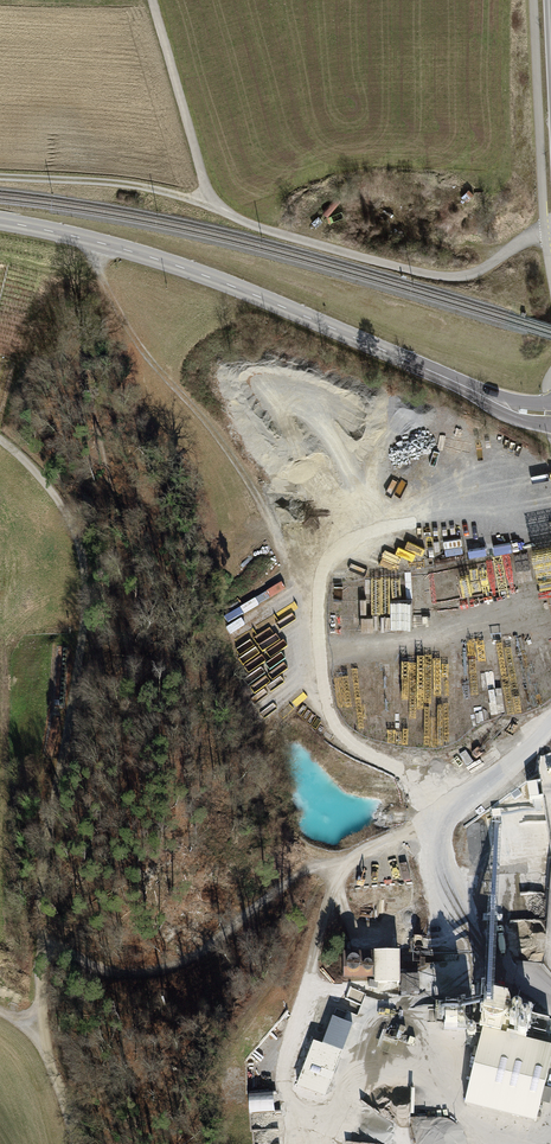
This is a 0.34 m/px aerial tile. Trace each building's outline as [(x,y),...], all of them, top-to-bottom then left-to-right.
[(399,954),(343,955),(344,977),(375,976),(375,982),(375,983),(378,983),(399,982),(399,954)] [(402,976),(403,994),(418,993),(418,975),(402,976)] [(375,983),(375,982),(370,981),(369,987),(377,989),(378,983),(375,983)] [(487,998),(480,1028),(484,1029),(501,1034),(507,1008),(508,1003),(487,998)] [(508,1034),(526,1038),(533,1011),(530,1007),(519,1004),(514,1007),(514,1010),(508,1034)] [(472,1027),(473,1009),(465,1009),(465,1005),(446,1005),(445,1022),(444,1028),(463,1029),(463,1027),(472,1027)] [(508,1034),(514,1010),(507,1008),(501,1034),(484,1029),(483,1032),(525,1042),(526,1038),(508,1034)] [(314,1042),(301,1076),(328,1086),(351,1024),(332,1017),(322,1045),(314,1042)] [(406,1028),(397,1025),(395,1031),(403,1034),(406,1028)] [(465,1103),(512,1115),(536,1121),(542,1098),(550,1100),(550,1094),(550,1090),(544,1088),(550,1064),(550,1058),(550,1049),(525,1042),(483,1032),(482,1032),(465,1103)] [(275,1114),(274,1096),(249,1097),(250,1115),(275,1114)]
